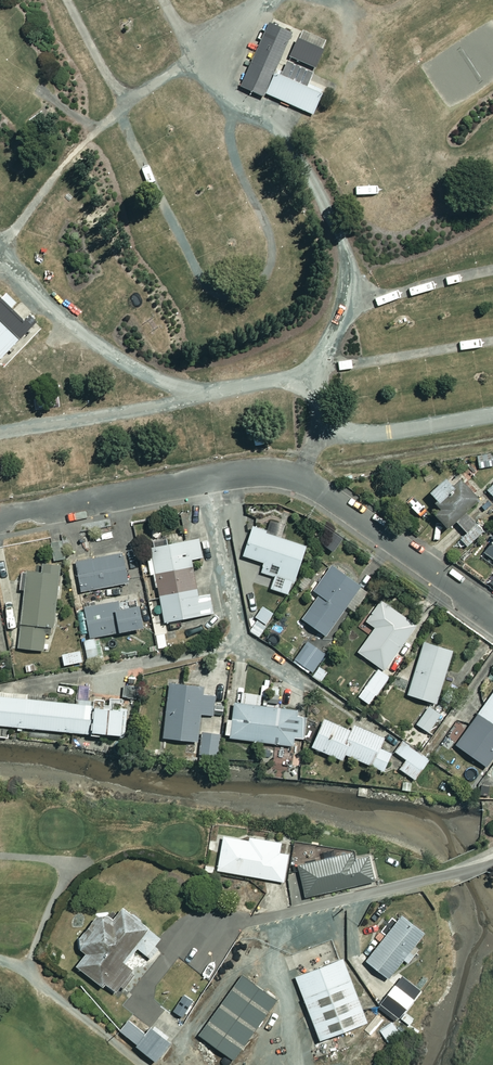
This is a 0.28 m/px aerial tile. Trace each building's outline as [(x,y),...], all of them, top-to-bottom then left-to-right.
[(293,34),(270,24),(241,89),(264,99),(266,96),(304,112),(315,117),(323,99),(324,98),(321,97),(323,92),(310,86),(315,75),(288,63),(284,73),(277,71),(293,34)] [(297,39),(289,59),(316,71),(325,52),(322,51),(327,42),(304,32),(300,40),(297,39)] [(3,360),(37,324),(39,323),(32,316),(27,321),(14,309),(19,304),(7,293),(3,297),(0,300),(0,358),(3,360)] [(38,338),(23,353),(30,360),(45,345),(38,338)] [(456,488),(441,473),(426,487),(442,503),(434,512),(450,528),(457,521),(468,532),(462,539),(469,546),(485,530),(467,512),(481,498),(464,480),(456,488)] [(308,546),(254,528),(244,556),(265,563),(262,572),(295,583),(308,546)] [(203,557),(200,540),(147,549),(151,575),(157,574),(165,622),(213,613),(211,601),(200,603),(192,558),(203,557)] [(484,552),(492,559),(492,540),(484,552)] [(65,559),(63,541),(49,543),(51,560),(65,559)] [(126,569),(123,552),(77,560),(82,590),(131,582),(128,568),(126,569)] [(47,626),(55,627),(61,565),(44,563),(42,574),(22,572),(21,589),(25,590),(19,648),(44,651),(47,626)] [(362,586),(333,565),(315,590),(321,595),(303,619),(327,635),(348,606),(355,612),(364,599),(356,593),(362,586)] [(146,628),(141,598),(86,607),(90,637),(146,628)] [(417,625),(382,600),(367,621),(376,628),(359,652),(385,670),(417,625)] [(276,614),(263,607),(257,617),(270,624),(276,614)] [(168,647),(166,633),(157,635),(159,649),(168,647)] [(99,654),(95,638),(84,641),(89,656),(99,654)] [(454,650),(425,641),(408,694),(437,703),(454,650)] [(326,654),(308,642),(296,660),(314,672),(326,654)] [(84,661),(82,651),(63,654),(65,665),(84,661)] [(391,676),(379,668),(359,696),(370,704),(391,676)] [(205,686),(171,682),(164,738),(199,742),(202,713),(214,715),(216,695),(204,694),(205,686)] [(262,695),(243,693),(242,703),(235,703),(233,720),(229,719),(226,737),(294,745),(295,737),(305,739),(309,713),(261,707),(262,695)] [(457,745),(488,767),(492,760),(492,694),(457,745)] [(0,695),(0,725),(90,733),(93,705),(30,699),(30,697),(0,695)] [(444,712),(431,703),(418,724),(430,733),(444,712)] [(128,711),(97,708),(95,732),(126,736),(128,711)] [(352,730),(325,719),(313,747),(344,760),(346,754),(385,770),(392,753),(381,748),(385,738),(354,725),(352,730)] [(221,734),(204,732),(201,754),(219,757),(221,734)] [(430,759),(403,741),(396,752),(407,759),(401,769),(416,780),(430,759)] [(282,843),(224,834),(218,871),(285,881),(290,854),(281,852),(282,843)] [(369,858),(356,861),(355,855),(299,867),(306,896),(374,881),(369,858)] [(164,940),(124,909),(113,923),(100,913),(77,945),(88,953),(78,966),(116,995),(134,971),(123,962),(136,946),(150,957),(164,940)] [(426,933),(404,915),(367,960),(389,978),(426,933)] [(365,1019),(341,956),(293,974),(317,1038),(365,1019)] [(276,999),(240,973),(196,1032),(233,1059),(276,999)] [(415,1000),(397,985),(382,1004),(399,1018),(415,1000)] [(195,1002),(185,995),(174,1011),(183,1018),(195,1002)] [(146,1032),(130,1020),(121,1031),(138,1043),(146,1032)] [(401,1034),(389,1020),(378,1029),(389,1043),(401,1034)] [(172,1042),(152,1027),(138,1046),(157,1061),(172,1042)]
